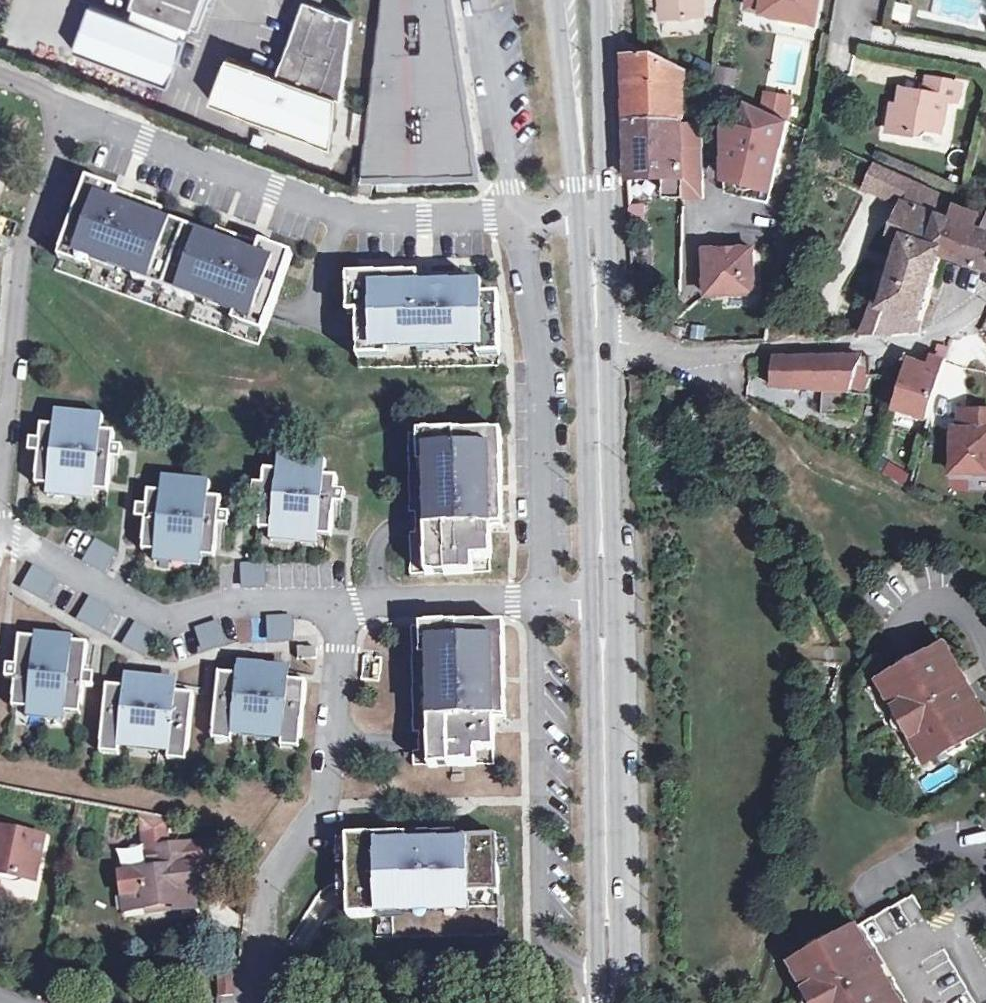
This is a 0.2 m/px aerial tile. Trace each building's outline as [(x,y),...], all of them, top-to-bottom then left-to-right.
[(198,0),(128,0),(126,5),(130,8),(125,21),(87,8),(71,52),(163,86),(181,40),(173,36),(179,21),(189,25),(198,0)] [(223,52),(206,98),(327,144),(333,95),(337,95),(348,14),(316,2),(309,0),(299,0),(294,13),(273,71),(223,52)] [(294,13),(299,0),(288,0),(285,9),(294,13)] [(360,170),(362,171),(363,160),(473,158),(464,97),(454,31),(449,0),(381,0),(360,170)] [(704,25),(703,0),(658,0),(659,26),(704,25)] [(747,14),(814,31),(822,0),(751,0),(747,14)] [(917,11),(903,9),(900,23),(914,25),(917,11)] [(629,111),(685,108),(685,80),(658,67),(644,68),(647,61),(628,52),(629,111)] [(732,84),(736,66),(720,63),(716,81),(732,84)] [(894,110),(887,134),(913,140),(923,135),(940,139),(949,104),(958,107),(962,91),(929,84),(926,97),(904,93),(899,111),(894,110)] [(773,199),(786,131),(783,130),(789,108),(767,104),(763,120),(744,110),(743,141),(725,138),(725,189),(773,199)] [(684,128),(685,108),(629,111),(630,132),(684,128)] [(684,128),(630,132),(630,190),(682,186),(683,208),(704,207),(704,133),(684,128)] [(363,160),(362,171),(362,172),(390,171),(476,170),(473,158),(363,160)] [(130,194),(87,177),(60,249),(61,250),(76,256),(79,248),(94,254),(136,269),(133,277),(149,283),(153,275),(166,280),(185,225),(159,215),(161,205),(130,194)] [(372,177),(360,177),(359,189),(371,189),(372,177)] [(873,313),(922,328),(941,264),(950,233),(904,212),(890,241),(904,247),(888,300),(877,298),(873,313)] [(950,233),(941,264),(962,271),(973,243),(979,228),(954,221),(950,233)] [(65,225),(60,223),(55,234),(61,236),(65,225)] [(179,285),(176,293),(192,298),(195,291),(237,306),(252,312),(250,319),(265,325),(265,326),(273,303),(292,252),(245,235),(217,225),(213,235),(185,225),(166,280),(179,285)] [(973,243),(962,271),(985,279),(985,244),(985,246),(973,243)] [(76,256),(61,250),(59,256),(89,268),(94,254),(79,248),(76,256)] [(756,259),(709,261),(711,305),(759,303),(756,259)] [(412,272),(346,272),(347,292),(356,292),(356,311),(356,331),(356,345),(357,345),(372,344),(372,340),(387,340),(476,339),(476,342),(477,342),(499,342),(499,313),(499,293),(482,293),(481,282),(464,283),(464,271),(412,272)] [(153,275),(149,283),(163,288),(166,280),(153,275)] [(179,285),(166,280),(163,288),(176,293),(179,285)] [(356,292),(347,292),(347,311),(356,311),(356,292)] [(252,312),(237,306),(232,320),(262,331),(265,325),(250,319),(252,312)] [(922,328),(873,313),(864,341),(919,338),(922,328)] [(667,347),(683,349),(682,337),(668,336),(667,347)] [(372,344),(357,345),(357,355),(387,355),(387,340),(372,340),(372,344)] [(499,342),(477,342),(477,353),(499,353),(499,342)] [(930,432),(948,365),(943,364),(940,366),(932,367),(930,374),(912,368),(908,384),(897,423),(930,432)] [(861,366),(775,367),(773,391),(822,397),(820,419),(848,421),(850,399),(861,366)] [(103,412),(55,409),(54,424),(41,422),(40,436),(39,449),(36,473),(49,475),(48,483),(47,484),(48,484),(95,489),(95,488),(96,480),(108,481),(111,456),(112,444),(114,430),(102,429),(103,412)] [(972,419),(970,438),(970,445),(960,444),(957,482),(985,484),(985,420),(972,419)] [(498,430),(418,431),(418,432),(418,449),(428,449),(429,464),(430,524),(420,524),(420,542),(430,542),(430,557),(440,557),(440,572),(469,572),(469,557),(487,556),(487,525),(499,525),(500,519),(498,430)] [(418,449),(418,432),(412,432),(413,464),(429,464),(428,449),(418,449)] [(40,436),(31,435),(29,448),(39,449),(40,436)] [(122,445),(112,444),(111,456),(121,456),(122,445)] [(326,457),(278,452),(278,467),(264,466),(262,482),(261,494),(259,517),(271,518),(271,528),(318,533),(319,524),(332,525),(335,500),(336,487),(337,474),(324,473),(326,457)] [(877,472),(906,487),(913,473),(884,459),(877,472)] [(36,482),(48,483),(49,475),(36,473),(36,482)] [(155,541),(155,549),(155,550),(156,550),(201,554),(203,554),(203,546),(216,547),(221,495),(209,495),(210,479),(162,474),(161,489),(148,490),(143,540),(155,541)] [(96,480),(95,488),(108,489),(108,481),(96,480)] [(261,494),(262,482),(253,481),(252,494),(261,494)] [(95,489),(48,484),(48,493),(94,498),(95,489)] [(345,489),(336,487),(335,500),(344,501),(345,489)] [(271,518),(259,517),(258,526),(271,528),(271,518)] [(318,533),(271,528),(271,537),(317,542),(318,533)] [(118,549),(96,536),(83,560),(105,571),(118,549)] [(143,548),(155,549),(155,541),(143,540),(143,548)] [(430,542),(420,542),(421,573),(440,572),(440,557),(430,557),(430,542)] [(203,546),(203,554),(215,555),(216,547),(203,546)] [(201,554),(156,550),(155,559),(200,563),(201,554)] [(267,559),(241,559),(241,586),(267,586),(267,559)] [(57,576),(32,563),(20,586),(44,599),(57,576)] [(113,607),(89,594),(76,618),(100,631),(113,607)] [(294,612),(267,612),(267,639),(294,639),(294,612)] [(219,617),(195,625),(203,651),(227,643),(219,617)] [(159,632),(135,619),(122,642),(146,656),(159,632)] [(504,619),(425,620),(425,638),(435,638),(435,654),(437,714),(427,714),(428,731),(437,731),(437,746),(447,746),(447,762),(475,761),(475,747),(495,747),(494,715),(506,715),(506,706),(504,619)] [(425,638),(425,620),(419,620),(420,654),(435,654),(435,638),(425,638)] [(74,634),(36,631),(35,636),(20,634),(16,664),(15,676),(14,695),(29,697),(28,706),(28,708),(29,708),(65,711),(66,701),(81,702),(82,703),(84,684),(85,670),(88,641),(73,640),(74,634)] [(316,644),(297,645),(297,656),(317,655),(316,644)] [(944,649),(918,664),(915,659),(899,668),(902,673),(886,682),(895,696),(900,693),(907,706),(896,712),(912,740),(923,734),(930,747),(925,750),(932,763),(948,754),(951,760),(967,751),(964,745),(985,733),(985,724),(974,703),(969,706),(961,693),(954,680),(959,677),(944,649)] [(239,671),(219,669),(213,727),(214,727),(232,728),(243,729),(243,724),(272,726),(271,733),(282,734),(300,736),(301,736),(306,678),(288,677),(287,677),(287,680),(279,680),(280,668),(280,662),(248,659),(247,664),(246,676),(238,676),(239,671)] [(16,664),(7,662),(6,675),(15,676),(16,664)] [(246,676),(247,664),(238,664),(239,671),(238,676),(246,676)] [(289,669),(280,668),(279,680),(287,680),(287,677),(288,677),(289,669)] [(94,671),(85,670),(84,684),(93,685),(94,671)] [(126,685),(107,683),(101,740),(119,742),(131,743),(132,737),(159,740),(159,746),(169,747),(188,749),(189,749),(195,691),(176,690),(174,690),(174,694),(166,694),(168,681),(168,677),(136,673),(135,678),(134,690),(126,689),(126,685)] [(126,677),(126,685),(126,689),(134,690),(135,678),(126,677)] [(967,690),(959,677),(954,680),(961,693),(967,690)] [(177,682),(168,681),(166,694),(174,694),(174,690),(176,690),(177,682)] [(29,697),(14,695),(13,705),(28,706),(29,697)] [(80,711),(81,702),(66,701),(65,711),(80,711)] [(65,711),(29,708),(28,715),(65,718),(65,711)] [(232,728),(214,727),(213,737),(231,738),(232,728)] [(428,731),(428,763),(447,762),(447,746),(437,746),(437,731),(428,731)] [(299,745),(300,736),(282,734),(281,744),(299,745)] [(101,740),(102,741),(102,750),(119,751),(119,742),(101,740)] [(188,749),(169,747),(169,757),(187,758),(188,749)] [(36,876),(44,833),(0,824),(0,869),(36,876)] [(461,906),(461,893),(490,892),(489,837),(448,839),(448,835),(339,837),(341,908),(341,915),(370,915),(370,907),(449,906),(461,906)] [(118,872),(120,893),(139,892),(140,908),(176,906),(177,913),(191,911),(190,892),(196,891),(194,847),(144,850),(145,872),(118,872)] [(121,909),(140,908),(139,892),(120,893),(121,909)] [(855,931),(829,945),(826,940),(811,949),(814,954),(798,963),(805,976),(811,973),(818,986),(807,992),(814,1002),(895,1002),(885,985),(881,987),(874,974),(882,969),(875,956),(870,959),(855,931)]
